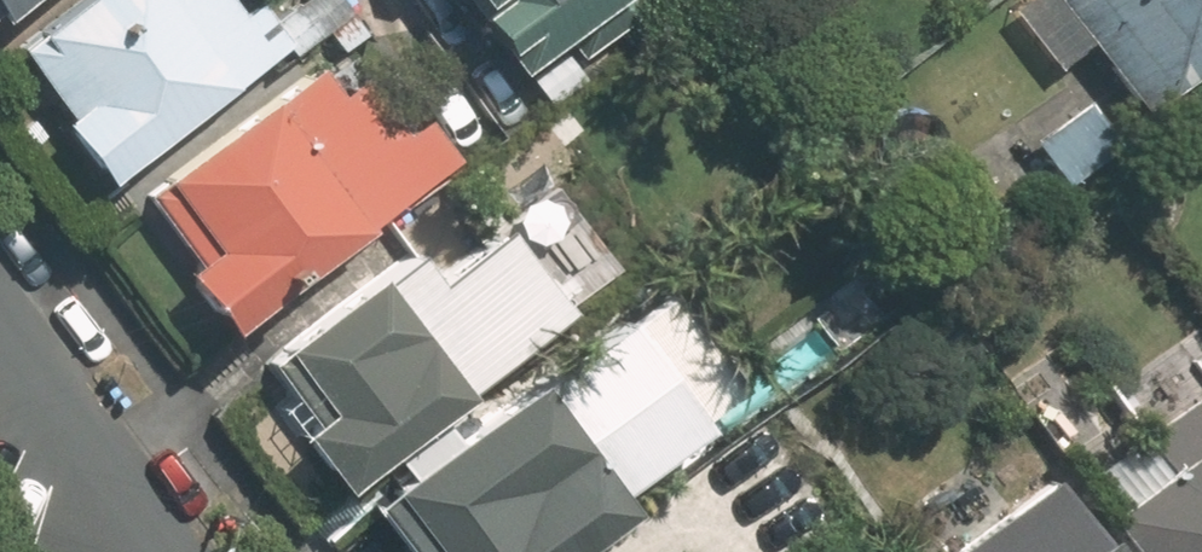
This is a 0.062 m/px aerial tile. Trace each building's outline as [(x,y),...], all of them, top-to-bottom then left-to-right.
[(0,34),(0,118),(56,192),(208,78),(148,0),(46,0),(0,34)] [(447,98),(567,8),(561,0),(372,0),(447,98)] [(1079,105),(1201,14),(1201,0),(1001,0),(1079,105)] [(224,102),(94,200),(183,316),(312,218),(224,102)] [(440,224),(237,377),(305,467),(508,314),(440,224)] [(606,308),(472,409),(545,505),(680,404),(606,308)] [(1188,373),(1201,392),(1201,363),(1188,373)] [(1116,470),(1053,519),(1078,551),(1201,551),(1201,434),(1157,374),(1084,427),(1116,470)] [(905,551),(1045,551),(995,485),(905,551)]
